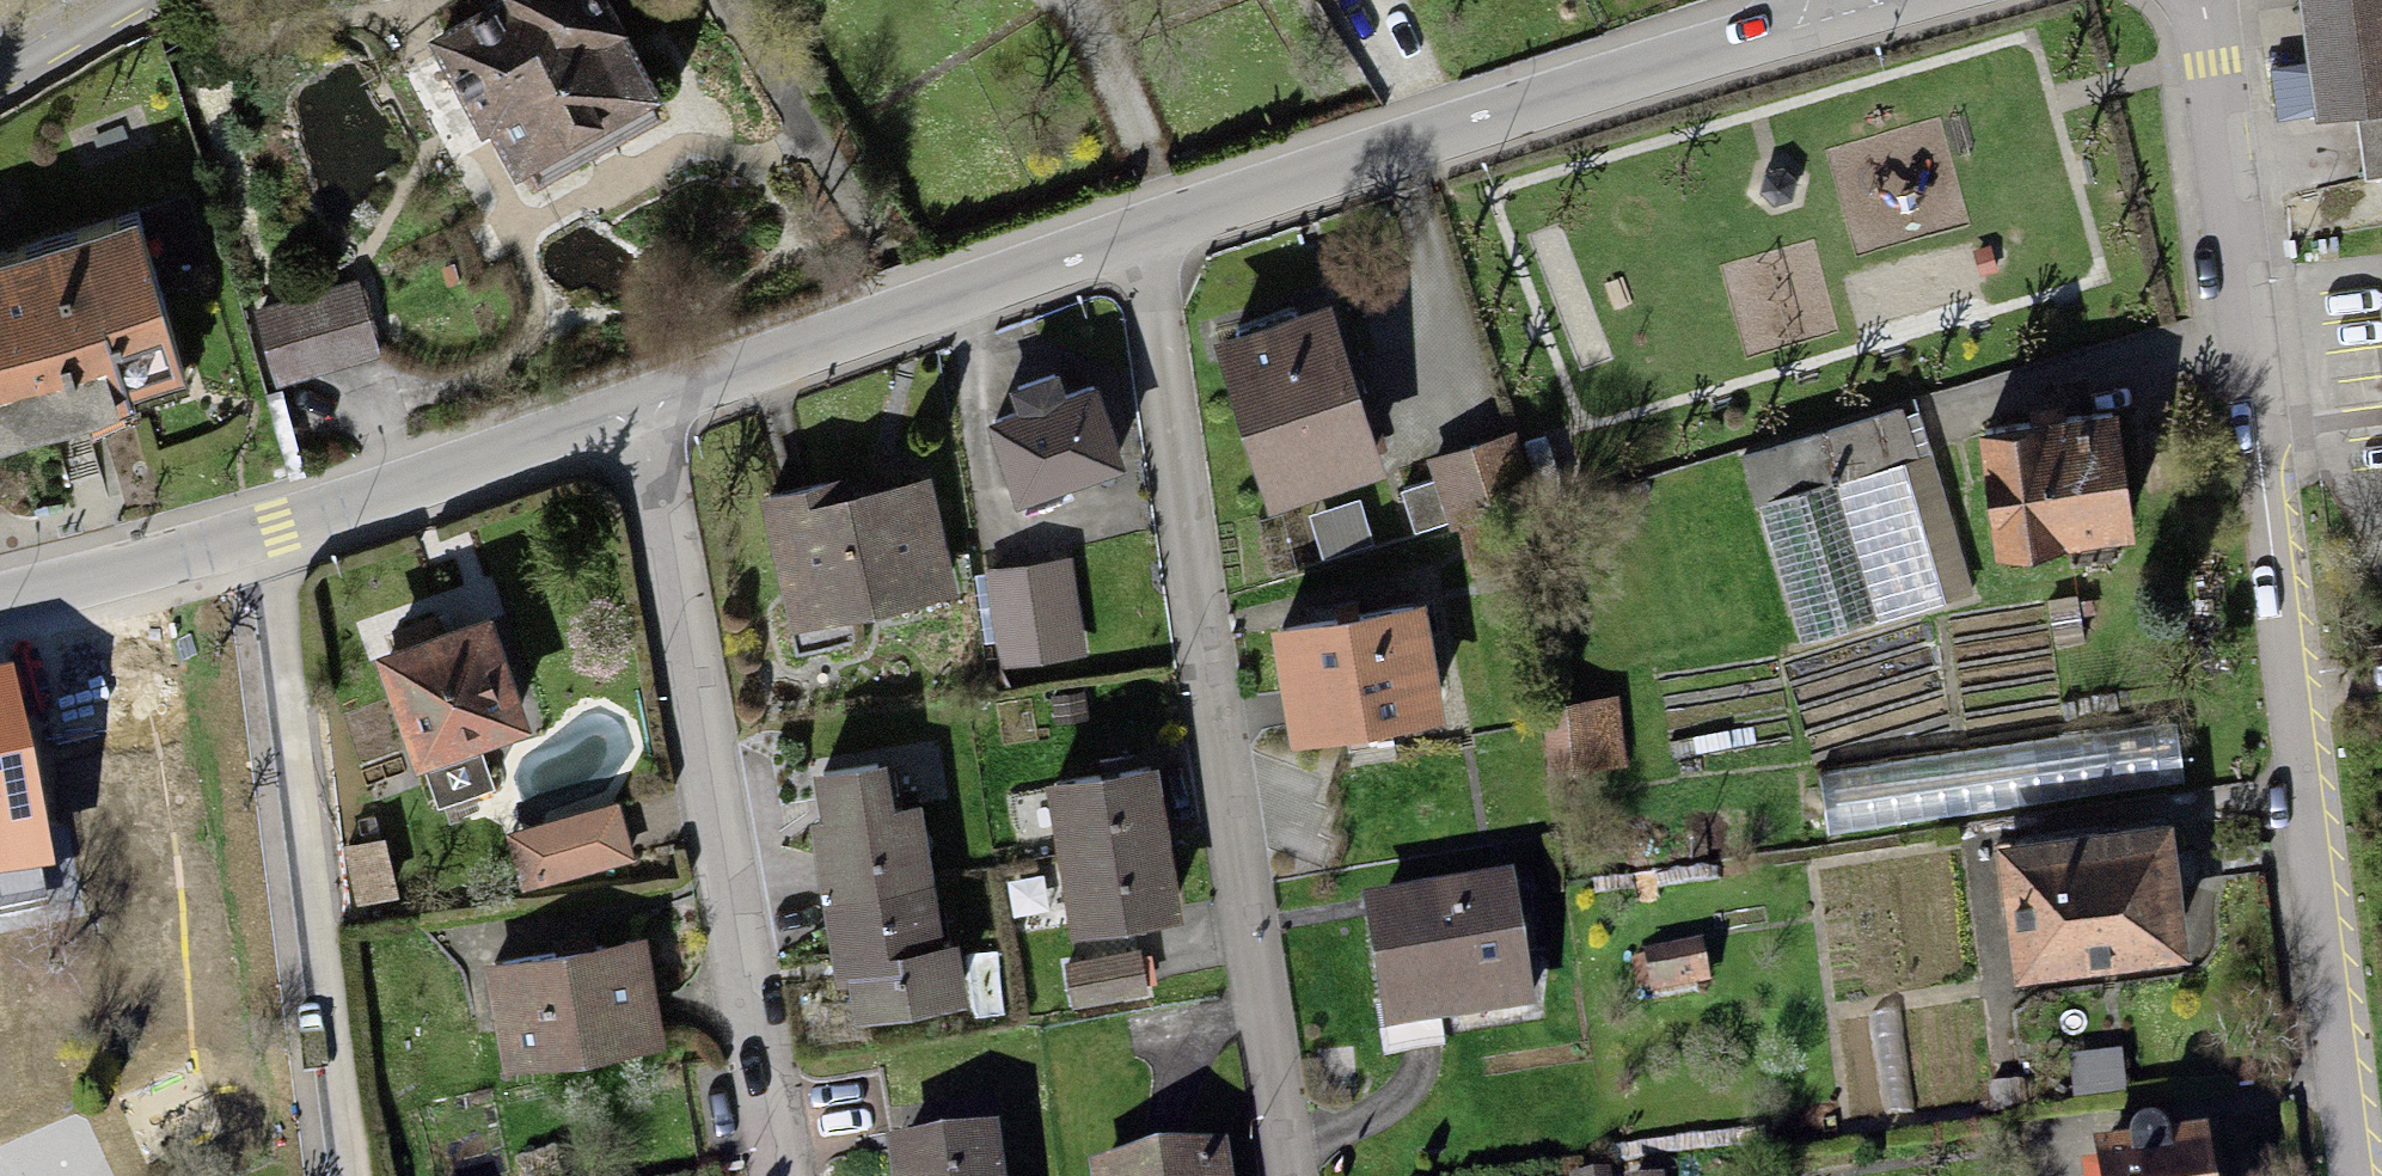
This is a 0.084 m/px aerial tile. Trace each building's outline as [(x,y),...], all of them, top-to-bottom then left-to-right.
[(431,43),(483,138),(492,133),(519,182),(532,175),(540,190),(661,123),(653,109),(666,102),(609,0),(502,0),(504,3),(431,43)] [(2315,125),(2358,120),(2366,182),(2381,180),(2381,0),(2300,0),(2308,63),(2273,68),(2279,120),(2314,116),(2315,125)] [(1772,174),(1766,175),(1761,193),(1774,207),(1794,202),(1797,184),(1785,171),(1772,174)] [(0,263),(0,461),(136,421),(132,408),(190,390),(140,222),(0,263)] [(359,279),(255,310),(278,388),(383,357),(359,279)] [(1331,307),(1212,347),(1269,517),(1387,478),(1331,307)] [(1017,416),(985,427),(1016,514),(1128,473),(1097,388),(1067,398),(1058,373),(1008,392),(1017,416)] [(1903,408),(1742,457),(1756,506),(1902,462),(1918,457),(1906,418),(1903,408)] [(1918,414),(1906,418),(1918,457),(1902,462),(1945,604),(1974,596),(1918,414)] [(2118,420),(1980,438),(1996,563),(2134,546),(2118,420)] [(1509,436),(1428,461),(1435,483),(1402,493),(1415,536),(1446,526),(1448,533),(1458,530),(1506,515),(1532,507),(1509,436)] [(1547,436),(1526,442),(1544,504),(1566,497),(1547,436)] [(1945,604),(1902,462),(1756,506),(1799,648),(1945,604)] [(850,625),(960,598),(930,479),(847,500),(842,480),(754,502),(794,660),(855,645),(850,625)] [(1376,545),(1361,499),(1307,516),(1322,562),(1376,545)] [(1506,515),(1458,530),(1472,580),(1520,568),(1506,515)] [(1072,559),(1028,565),(1043,664),(1086,657),(1072,559)] [(1028,565),(987,571),(1002,670),(1043,664),(1028,565)] [(1428,607),(1269,632),(1288,753),(1447,728),(1428,607)] [(493,620),(375,661),(415,777),(425,774),(438,811),(496,791),(483,753),(533,736),(493,620)] [(0,666),(0,872),(53,861),(12,663),(0,666)] [(1619,698),(1543,707),(1551,775),(1627,766),(1619,698)] [(2177,725),(1822,778),(1828,837),(2186,783),(2177,725)] [(822,825),(811,827),(824,905),(935,888),(922,808),(898,811),(891,766),(814,778),(822,825)] [(1160,770),(1046,788),(1058,863),(1172,845),(1160,770)] [(619,805),(508,835),(524,892),(635,862),(619,805)] [(2173,824),(1995,848),(2014,988),(2192,964),(2173,824)] [(398,899),(385,840),(343,849),(355,908),(398,899)] [(1172,845),(1058,863),(1071,943),(1184,925),(1172,845)] [(1511,865),(1361,889),(1383,1029),(1534,1005),(1511,865)] [(935,888),(824,905),(836,983),(848,981),(856,1028),(971,1008),(960,945),(945,948),(935,888)] [(1701,934),(1643,947),(1653,991),(1711,977),(1701,934)] [(650,941),(487,971),(506,1076),(669,1047),(650,941)] [(1141,952),(1064,966),(1073,1010),(1149,995),(1141,952)] [(2122,1047),(2070,1053),(2075,1096),(2127,1090),(2122,1047)] [(2098,1175),(2221,1175),(2215,1119),(2173,1124),(2171,1118),(2167,1113),(2160,1109),(2151,1108),(2143,1110),(2138,1115),(2135,1122),(2134,1129),(2092,1133),(2098,1175)] [(893,1175),(1008,1175),(999,1117),(887,1133),(893,1175)] [(1088,1158),(1091,1175),(1235,1175),(1228,1135),(1088,1158)] [(1570,1171),(1571,1175),(1611,1175),(1609,1165),(1570,1171)] [(1626,1172),(1626,1175),(1664,1175),(1663,1168),(1626,1172)]
